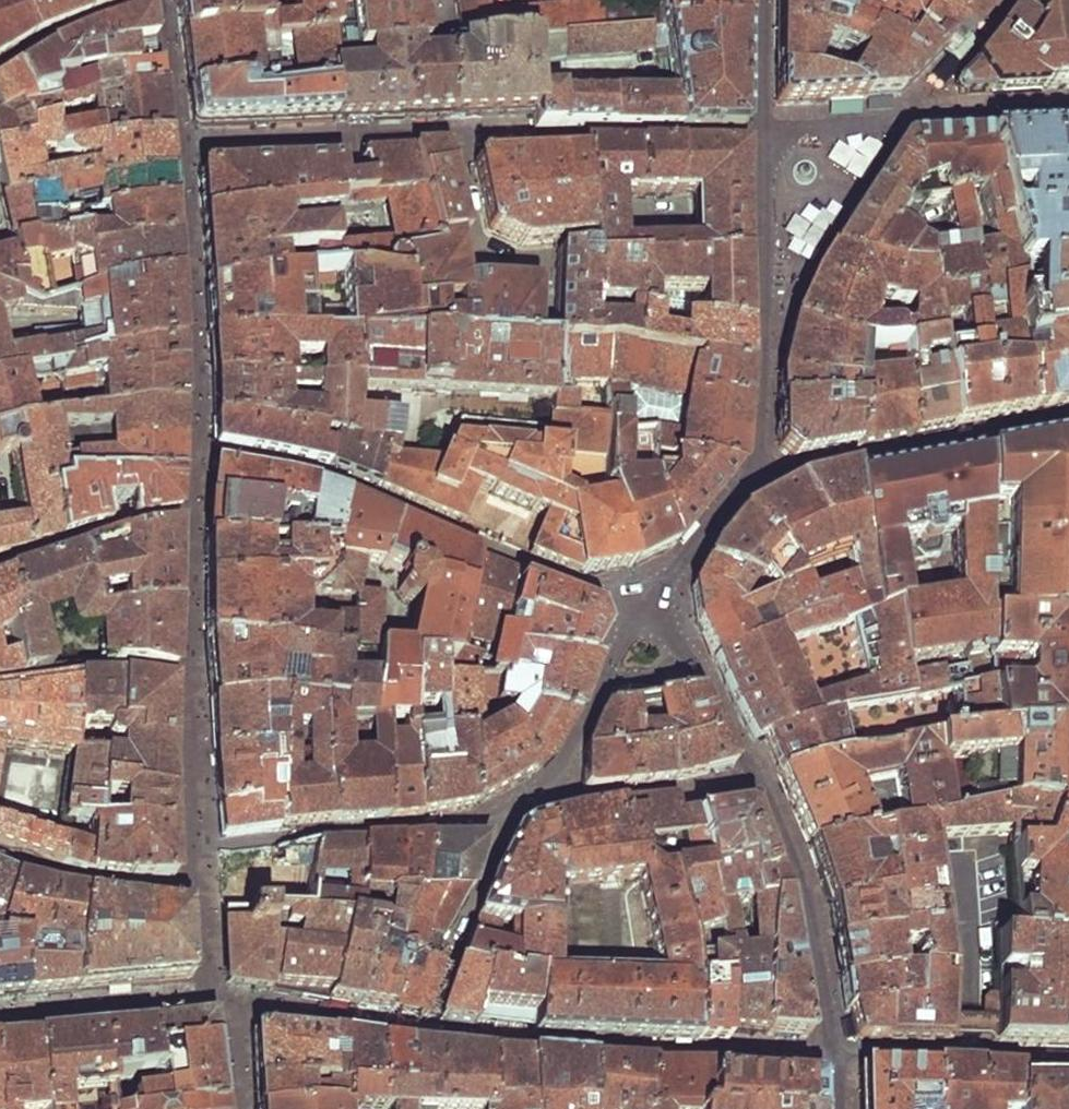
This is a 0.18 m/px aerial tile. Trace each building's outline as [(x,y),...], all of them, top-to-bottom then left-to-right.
[(26,40),(138,0),(0,0),(0,56),(26,40)] [(181,33),(236,28),(235,0),(177,0),(180,24),(181,33)] [(298,36),(328,33),(333,32),(331,4),(330,0),(295,0),(298,36)] [(448,116),(445,58),(433,59),(432,45),(419,47),(413,0),(330,0),(331,4),(349,3),(352,30),(333,32),(328,33),(331,53),(332,61),(352,59),(359,56),(359,51),(363,50),(365,70),(333,72),(328,72),(333,121),(367,120),(425,117),(448,116)] [(459,43),(562,33),(663,23),(745,25),(745,0),(661,0),(661,3),(599,7),(598,0),(595,0),(492,11),(490,0),(472,0),(455,2),(459,43)] [(943,49),(915,25),(922,9),(908,0),(885,0),(879,10),(866,3),(861,0),(778,0),(777,14),(777,72),(809,81),(818,44),(856,57),(843,91),(861,96),(862,100),(890,99),(899,98),(943,49)] [(922,9),(927,0),(908,0),(922,9)] [(968,35),(951,20),(964,0),(927,0),(922,9),(915,25),(943,49),(951,56),(959,46),(968,35)] [(951,20),(968,35),(998,0),(964,0),(951,20)] [(996,35),(1020,56),(1037,35),(1033,30),(1057,1),(1056,0),(1025,0),(996,35)] [(1057,1),(1033,30),(1037,35),(1020,56),(1018,58),(1039,90),(1046,89),(1068,67),(1068,13),(1057,1)] [(86,75),(153,66),(152,56),(151,45),(149,30),(147,15),(96,33),(46,50),(47,55),(34,62),(18,71),(27,99),(49,95),(47,86),(86,75)] [(192,115),(193,121),(196,126),(267,123),(333,121),(328,72),(333,72),(332,61),(331,53),(328,33),(298,36),(271,38),(269,21),(236,28),(181,33),(186,71),(192,115)] [(744,87),(745,25),(663,23),(562,33),(564,57),(628,54),(631,52),(667,49),(673,97),(537,96),(533,96),(533,114),(534,129),(740,132),(745,127),(744,108),(744,87)] [(445,58),(448,116),(491,116),(533,114),(533,96),(537,96),(533,63),(564,57),(562,33),(459,43),(444,44),(445,58)] [(983,50),(970,64),(989,93),(1014,91),(1039,90),(1018,58),(1020,56),(996,35),(983,50)] [(961,75),(953,84),(960,94),(975,93),(989,93),(970,64),(961,75)] [(87,95),(159,90),(158,80),(157,68),(153,66),(86,75),(47,86),(49,95),(53,103),(87,95)] [(1046,89),(1056,89),(1068,88),(1068,67),(1046,89)] [(13,109),(16,113),(53,103),(49,95),(27,99),(18,71),(14,69),(0,78),(0,116),(13,109)] [(809,81),(777,72),(776,100),(780,105),(821,103),(827,102),(862,100),(861,96),(843,91),(809,81)] [(56,152),(164,140),(161,114),(159,90),(87,95),(53,103),(16,113),(23,126),(49,120),(53,114),(91,105),(93,130),(54,133),(56,151),(56,152)] [(166,178),(165,158),(164,140),(56,152),(57,158),(67,158),(72,164),(94,163),(93,173),(38,180),(34,155),(56,151),(54,133),(49,120),(23,126),(16,113),(13,109),(0,116),(0,193),(1,199),(22,197),(94,187),(97,184),(166,178)] [(864,181),(883,146),(849,128),(838,148),(823,140),(815,155),(864,181)] [(985,138),(997,185),(1022,185),(1022,213),(1004,215),(1015,266),(1037,266),(1037,284),(1037,304),(1032,305),(1033,318),(1022,319),(1020,308),(1012,309),(1014,340),(1068,338),(1068,133),(985,138)] [(942,140),(898,143),(884,166),(870,189),(902,209),(924,202),(945,201),(947,198),(962,196),(980,194),(985,215),(1003,212),(997,185),(985,138),(942,140)] [(741,203),(741,175),(742,150),(661,149),(579,147),(580,156),(589,238),(592,252),(594,261),(641,259),(743,255),(741,203)] [(427,151),(411,152),(421,191),(432,240),(458,236),(464,235),(443,151),(427,151)] [(363,154),(365,164),(368,198),(369,200),(384,199),(385,193),(421,191),(411,152),(387,153),(363,154)] [(500,158),(474,159),(489,231),(522,245),(556,241),(589,238),(580,156),(500,158)] [(201,196),(203,216),(368,198),(365,164),(282,167),(201,170),(198,175),(201,196)] [(22,197),(28,222),(42,222),(58,220),(57,205),(96,200),(98,215),(103,215),(170,206),(168,193),(166,178),(97,184),(94,187),(22,197)] [(849,221),(829,252),(928,274),(932,294),(975,285),(973,247),(962,196),(947,198),(945,201),(954,246),(925,249),(903,234),(924,202),(902,209),(870,189),(849,221)] [(385,193),(384,199),(392,240),(369,242),(361,248),(334,251),(311,255),(313,273),(344,274),(365,274),(365,263),(385,260),(397,257),(397,246),(432,240),(421,191),(385,193)] [(1,199),(11,244),(30,241),(30,234),(28,222),(22,197),(1,199)] [(205,242),(206,269),(286,257),(311,255),(334,251),(330,215),(337,215),(341,216),(370,212),(369,200),(368,198),(203,216),(205,242)] [(42,222),(28,222),(30,234),(39,233),(41,241),(81,238),(84,256),(99,254),(173,241),(172,226),(170,206),(103,215),(105,236),(88,237),(85,218),(58,220),(42,222)] [(819,208),(811,223),(792,214),(782,234),(819,252),(836,217),(819,208)] [(1014,340),(1012,309),(1020,308),(1017,285),(1015,266),(1004,215),(1003,212),(985,215),(992,246),(973,247),(975,285),(932,294),(935,317),(956,315),(961,346),(940,350),(940,355),(942,369),(951,427),(1021,417),(1068,411),(1068,338),(1014,340)] [(461,263),(458,236),(432,240),(434,249),(397,257),(385,260),(380,269),(381,279),(403,281),(409,309),(454,304),(456,323),(467,323),(469,339),(535,341),(536,291),(534,288),(504,285),(476,282),(473,286),(474,301),(466,301),(461,263)] [(5,282),(8,294),(35,310),(91,292),(173,278),(173,260),(173,241),(99,254),(84,256),(81,238),(41,241),(30,241),(11,244),(13,252),(20,280),(5,282)] [(8,294),(5,282),(20,280),(13,252),(0,256),(0,291),(8,294)] [(592,252),(556,253),(555,275),(552,342),(609,345),(632,349),(636,313),(641,259),(594,261),(592,252)] [(932,294),(928,274),(829,252),(816,275),(806,294),(793,323),(863,343),(875,345),(905,344),(938,339),(935,317),(932,294)] [(743,292),(743,255),(641,259),(636,313),(652,316),(651,291),(700,292),(701,321),(744,326),(743,292)] [(206,269),(207,290),(288,275),(286,257),(206,269)] [(1017,285),(1037,284),(1037,266),(1015,266),(1017,285)] [(344,274),(313,273),(305,274),(306,288),(344,288),(344,274)] [(209,315),(210,336),(354,341),(441,325),(456,323),(454,304),(409,309),(403,281),(381,279),(365,274),(344,274),(344,288),(344,310),(308,314),(306,288),(305,274),(288,275),(207,290),(209,315)] [(31,369),(176,343),(174,311),(173,278),(91,292),(35,310),(8,294),(0,291),(0,312),(10,310),(12,313),(76,315),(77,322),(78,328),(33,334),(34,351),(0,356),(0,377),(31,369)] [(701,321),(684,319),(682,338),(654,335),(654,316),(652,316),(636,313),(632,349),(745,368),(744,354),(744,326),(701,321)] [(940,350),(961,346),(956,315),(935,317),(938,339),(940,350)] [(357,379),(358,387),(551,401),(552,342),(535,341),(469,339),(467,323),(456,323),(441,325),(441,337),(354,341),(357,379)] [(883,441),(911,437),(904,356),(898,356),(896,375),(860,378),(863,343),(793,323),(786,351),(778,379),(778,400),(829,399),(837,399),(851,399),(855,446),(883,441)] [(211,357),(213,379),(357,379),(354,341),(210,336),(211,357)] [(931,432),(951,427),(942,369),(919,372),(917,358),(940,355),(940,350),(938,339),(905,344),(904,356),(911,437),(931,432)] [(603,482),(632,567),(652,558),(672,548),(656,513),(652,481),(621,479),(623,454),(651,455),(652,430),(624,431),(623,410),(606,409),(609,345),(552,342),(551,401),(551,417),(605,422),(603,482)] [(180,407),(178,375),(176,343),(31,369),(0,377),(0,429),(30,421),(20,379),(56,372),(64,410),(54,412),(55,420),(147,409),(180,407)] [(745,401),(745,368),(632,349),(609,345),(606,409),(623,410),(624,431),(652,430),(651,455),(661,457),(671,458),(738,467),(742,435),(745,401)] [(919,372),(942,369),(940,355),(917,358),(919,372)] [(213,400),(213,418),(298,429),(383,447),(382,454),(393,459),(397,418),(354,414),(358,387),(357,379),(213,379),(213,400)] [(823,452),(855,446),(851,399),(837,399),(837,410),(830,410),(829,399),(778,400),(778,448),(791,458),(823,452)] [(112,442),(178,440),(179,425),(180,407),(147,409),(55,420),(56,427),(111,430),(112,442)] [(580,575),(632,567),(603,482),(605,422),(551,417),(550,430),(460,424),(458,446),(457,449),(452,449),(448,456),(445,456),(441,465),(410,462),(394,461),(393,459),(382,454),(377,489),(397,498),(416,506),(421,482),(421,471),(443,479),(430,512),(457,524),(474,487),(544,516),(527,555),(560,567),(580,575)] [(298,429),(213,418),(215,435),(216,448),(249,454),(270,457),(322,467),(377,489),(382,454),(383,447),(298,429)] [(11,553),(58,538),(50,490),(62,487),(62,480),(59,447),(56,427),(55,420),(30,421),(0,429),(0,455),(11,452),(25,522),(0,528),(0,557),(11,553)] [(126,479),(176,476),(177,460),(178,440),(112,442),(112,461),(82,462),(81,445),(59,447),(62,480),(99,481),(126,479)] [(852,473),(871,617),(891,611),(904,607),(899,561),(934,555),(935,558),(940,558),(942,551),(938,550),(936,541),(938,539),(938,536),(949,534),(953,599),(904,608),(906,632),(895,633),(902,671),(960,662),(959,627),(983,622),(1068,624),(1068,443),(1068,442),(1064,443),(859,479),(852,473)] [(661,457),(651,455),(652,481),(656,513),(672,548),(705,509),(738,467),(671,458),(671,481),(662,480),(661,457)] [(211,485),(208,501),(269,509),(306,517),(312,489),(262,478),(238,474),(212,470),(211,485)] [(421,482),(416,506),(430,512),(443,479),(421,471),(421,482)] [(796,486),(740,515),(791,570),(840,548),(849,579),(803,599),(805,607),(787,614),(793,627),(837,612),(846,625),(871,617),(852,473),(823,480),(796,486)] [(176,476),(126,479),(126,503),(127,523),(174,515),(175,496),(176,476)] [(126,479),(99,481),(103,505),(126,503),(126,479)] [(85,530),(106,526),(103,505),(99,481),(62,480),(62,487),(50,490),(58,538),(85,530)] [(207,525),(206,547),(264,545),(278,544),(312,546),(313,549),(331,551),(342,499),(327,494),(312,489),(306,517),(269,509),(208,501),(207,525)] [(447,663),(476,558),(389,520),(342,499),(331,551),(331,558),(360,564),(377,567),(400,577),(397,594),(401,602),(416,605),(404,652),(374,654),(366,722),(400,724),(402,736),(408,737),(407,714),(405,661),(434,663),(447,663)] [(711,549),(704,562),(736,581),(725,603),(733,611),(748,605),(740,599),(755,583),(767,595),(778,593),(787,614),(805,607),(803,599),(791,570),(740,515),(720,538),(711,549)] [(133,535),(80,554),(95,616),(101,615),(100,596),(121,593),(124,612),(171,608),(171,570),(172,532),(133,535)] [(206,567),(206,584),(314,579),(313,549),(312,546),(278,544),(278,562),(270,562),(263,555),(264,545),(206,547),(206,567)] [(331,558),(331,551),(313,549),(314,579),(206,584),(205,615),(205,644),(342,657),(345,654),(349,654),(351,599),(360,564),(331,558)] [(44,567),(8,579),(19,625),(6,634),(17,678),(47,672),(34,620),(63,609),(70,629),(75,631),(99,630),(100,668),(169,675),(170,642),(171,608),(124,612),(101,615),(95,616),(80,554),(44,567)] [(511,615),(519,585),(521,577),(498,567),(476,558),(447,663),(434,663),(437,680),(458,679),(463,660),(493,656),(499,633),(504,635),(511,615)] [(706,641),(714,659),(793,627),(787,614),(778,593),(767,595),(748,605),(733,611),(725,603),(736,581),(704,562),(693,586),(697,622),(706,641)] [(17,678),(6,634),(19,625),(8,579),(0,581),(0,681),(17,678)] [(558,655),(589,661),(602,636),(601,631),(594,613),(556,599),(519,585),(511,615),(523,620),(517,639),(504,635),(499,633),(493,656),(489,678),(506,677),(512,653),(558,655)] [(351,599),(349,654),(374,654),(377,605),(376,601),(351,599)] [(772,755),(779,773),(931,740),(993,731),(987,697),(985,690),(945,697),(938,678),(904,683),(902,671),(895,633),(891,611),(871,617),(846,625),(837,612),(793,627),(714,659),(734,700),(753,741),(759,739),(764,738),(772,755)] [(959,627),(960,662),(986,659),(983,622),(959,627)] [(983,622),(986,659),(988,666),(1019,666),(1023,670),(1022,690),(1017,695),(987,697),(993,731),(1068,733),(1068,624),(983,622)] [(208,673),(210,703),(277,699),(319,704),(335,705),(336,722),(342,723),(366,722),(374,654),(349,654),(345,654),(342,657),(205,644),(208,673)] [(532,708),(574,718),(584,691),(595,662),(589,661),(558,655),(512,653),(506,677),(531,685),(529,695),(533,697),(532,708)] [(405,661),(407,714),(439,710),(437,680),(434,663),(405,661)] [(510,737),(529,778),(551,757),(574,718),(532,708),(533,697),(529,695),(531,685),(506,677),(489,678),(474,678),(475,692),(475,703),(490,718),(495,708),(511,712),(500,728),(510,737)] [(439,710),(441,733),(465,731),(465,692),(475,692),(474,678),(458,679),(437,680),(439,710)] [(72,757),(66,804),(95,807),(95,825),(131,823),(169,827),(168,805),(167,786),(167,762),(167,746),(137,745),(136,729),(120,728),(121,680),(73,681),(79,729),(74,757),(72,757)] [(169,687),(121,680),(120,728),(136,729),(137,745),(167,746),(168,718),(169,687)] [(72,757),(74,757),(79,729),(73,681),(26,688),(0,691),(0,749),(72,757)] [(590,737),(584,751),(664,748),(671,782),(706,774),(727,769),(733,766),(714,728),(695,690),(652,698),(606,707),(596,721),(590,737)] [(211,731),(212,756),(273,753),(277,699),(210,703),(211,731)] [(274,776),(279,830),(304,828),(330,825),(319,704),(277,699),(273,753),(274,776)] [(319,704),(330,825),(358,823),(385,821),(383,769),(346,770),(342,723),(336,722),(335,705),(319,704)] [(468,740),(474,807),(513,787),(529,778),(510,737),(500,728),(468,740)] [(412,766),(419,818),(448,812),(474,807),(468,740),(465,731),(441,733),(442,763),(412,766)] [(1068,831),(1068,733),(993,731),(931,740),(947,816),(1004,803),(1049,811),(1046,821),(1051,830),(1068,831)] [(383,769),(385,821),(408,819),(419,818),(412,766),(408,737),(402,736),(401,745),(383,745),(383,769)] [(796,813),(810,845),(876,830),(947,816),(931,740),(779,773),(796,813)] [(664,748),(584,751),(585,789),(591,791),(628,787),(671,782),(664,748)] [(215,782),(218,808),(248,803),(248,777),(274,776),(273,753),(212,756),(215,782)] [(220,825),(222,837),(248,834),(279,830),(274,776),(248,777),(248,803),(218,808),(220,825)] [(486,969),(508,977),(512,974),(533,976),(530,1025),(530,1033),(610,1037),(611,1037),(693,1040),(691,980),(689,963),(686,942),(719,938),(705,871),(695,816),(677,819),(672,803),(597,810),(578,812),(526,826),(512,836),(499,867),(478,918),(459,962),(486,969)] [(987,1045),(991,1045),(992,1009),(986,1009),(982,1013),(982,1019),(967,1019),(946,1019),(947,969),(944,968),(942,964),(924,839),(988,836),(988,858),(1002,860),(1001,853),(1037,852),(1046,821),(1049,811),(1004,803),(947,816),(876,830),(888,897),(893,931),(836,939),(835,940),(839,960),(843,979),(840,980),(842,997),(844,1010),(847,1010),(851,1030),(855,1039),(861,1041),(869,1041),(946,1044),(951,1039),(967,1040),(982,1041),(987,1045)] [(751,879),(775,873),(776,871),(765,842),(753,813),(743,807),(694,814),(695,816),(705,871),(745,863),(751,879)] [(1068,941),(1068,831),(1051,830),(1046,821),(1037,852),(1001,853),(1002,860),(1007,907),(1009,940),(1068,941)] [(170,855),(169,827),(131,823),(95,825),(93,825),(92,842),(62,837),(60,844),(62,845),(57,866),(92,877),(125,881),(172,880),(170,855)] [(57,866),(62,845),(60,844),(0,825),(0,849),(11,852),(57,866)] [(820,876),(830,906),(888,897),(876,830),(810,845),(820,876)] [(344,921),(327,1001),(341,1004),(356,1007),(369,947),(391,954),(412,898),(393,896),(397,844),(380,845),(362,846),(361,893),(385,894),(380,928),(371,927),(371,917),(361,917),(361,923),(344,921)] [(409,844),(397,844),(393,896),(412,898),(418,898),(425,844),(409,844)] [(418,898),(464,896),(468,895),(476,870),(484,844),(425,844),(418,898)] [(349,847),(315,848),(312,865),(305,915),(344,921),(361,923),(361,917),(361,893),(362,846),(349,847)] [(745,863),(705,871),(719,938),(722,957),(727,1036),(748,1037),(809,1039),(803,1004),(787,907),(785,899),(775,873),(751,879),(745,863)] [(16,881),(6,877),(0,874),(0,927),(16,881)] [(18,997),(46,995),(73,992),(77,945),(86,897),(55,892),(30,885),(16,881),(0,927),(0,929),(3,930),(0,941),(0,943),(26,947),(19,972),(18,997)] [(402,959),(388,1012),(403,1015),(419,1019),(432,984),(445,948),(438,944),(450,921),(464,896),(418,898),(412,898),(391,954),(391,956),(402,959)] [(77,945),(73,992),(92,990),(189,981),(188,948),(187,912),(183,909),(100,898),(86,897),(77,945)] [(888,897),(830,906),(833,924),(836,939),(893,931),(888,897)] [(293,945),(291,994),(300,996),(327,1001),(344,921),(305,915),(278,914),(267,915),(267,926),(267,944),(277,944),(281,945),(282,929),(296,930),(293,945)] [(224,915),(225,924),(242,924),(242,923),(242,922),(243,922),(244,921),(244,915),(224,915)] [(242,923),(242,924),(242,925),(242,926),(243,926),(244,927),(245,927),(246,926),(247,926),(247,925),(267,926),(267,915),(244,915),(244,921),(243,922),(242,922),(242,923)] [(242,925),(242,924),(225,924),(225,952),(226,985),(272,990),(277,944),(267,944),(267,926),(247,925),(247,926),(246,926),(245,927),(244,927),(243,926),(242,926),(242,925)] [(691,980),(693,1040),(710,1040),(727,1040),(727,1036),(722,957),(719,938),(686,942),(689,963),(708,961),(709,980),(691,980)] [(991,1045),(1033,1046),(1068,1048),(1068,941),(1009,940),(990,940),(990,967),(993,996),(992,1009),(991,1045)] [(18,997),(19,972),(26,947),(0,943),(0,999),(18,997)] [(277,944),(272,990),(291,994),(293,945),(281,945),(277,944)] [(369,947),(356,1007),(372,1010),(388,1012),(402,959),(391,956),(391,954),(369,947)] [(486,969),(459,962),(449,992),(440,1021),(457,1024),(474,1027),(475,1018),(486,969)] [(508,977),(486,969),(475,1018),(502,1022),(530,1025),(533,976),(512,974),(508,977)] [(145,1027),(145,1029),(148,1053),(212,1044),(210,1031),(208,1019),(183,1022),(145,1027)] [(33,1040),(42,1108),(109,1108),(105,1080),(151,1073),(148,1053),(145,1029),(89,1035),(33,1040)] [(254,1072),(255,1083),(326,1089),(326,1071),(331,1067),(330,1065),(323,1064),(324,1054),(332,1056),(343,1055),(343,1039),(327,1036),(324,1039),(316,1038),(257,1030),(252,1033),(253,1050),(254,1072)] [(359,1042),(343,1039),(343,1055),(343,1091),(376,1092),(375,1044),(359,1042)] [(0,1043),(0,1108),(42,1108),(33,1040),(11,1042),(0,1043)] [(148,1053),(151,1073),(105,1080),(109,1108),(213,1108),(219,1108),(216,1078),(212,1044),(148,1053)] [(389,1046),(375,1044),(376,1092),(379,1092),(406,1094),(404,1048),(389,1046)] [(404,1048),(406,1094),(379,1092),(379,1108),(526,1108),(488,1107),(487,1056),(445,1052),(404,1048)] [(526,1108),(524,1059),(506,1058),(487,1056),(488,1107),(526,1108)] [(587,1063),(545,1061),(524,1059),(526,1108),(586,1108),(587,1063)] [(649,1067),(635,1067),(604,1065),(587,1063),(586,1108),(645,1108),(649,1067)] [(860,1067),(862,1108),(933,1108),(933,1067),(908,1066),(888,1066),(860,1067)] [(711,1074),(710,1069),(679,1068),(649,1067),(645,1108),(706,1108),(711,1074)] [(1014,1086),(1015,1083),(1015,1075),(976,1070),(952,1068),(933,1067),(933,1108),(1013,1108),(1014,1086)] [(774,1080),(742,1077),(711,1074),(706,1108),(772,1108),(774,1080)] [(774,1080),(772,1108),(802,1108),(805,1082),(790,1081),(774,1080)] [(817,1084),(805,1082),(802,1108),(817,1108),(817,1084)] [(256,1108),(342,1108),(343,1091),(326,1089),(255,1083),(256,1104),(256,1108)] [(1015,1083),(1014,1086),(1013,1108),(1068,1108),(1068,1085),(1015,1083)] [(379,1092),(376,1092),(343,1091),(342,1108),(379,1108),(379,1092)]
